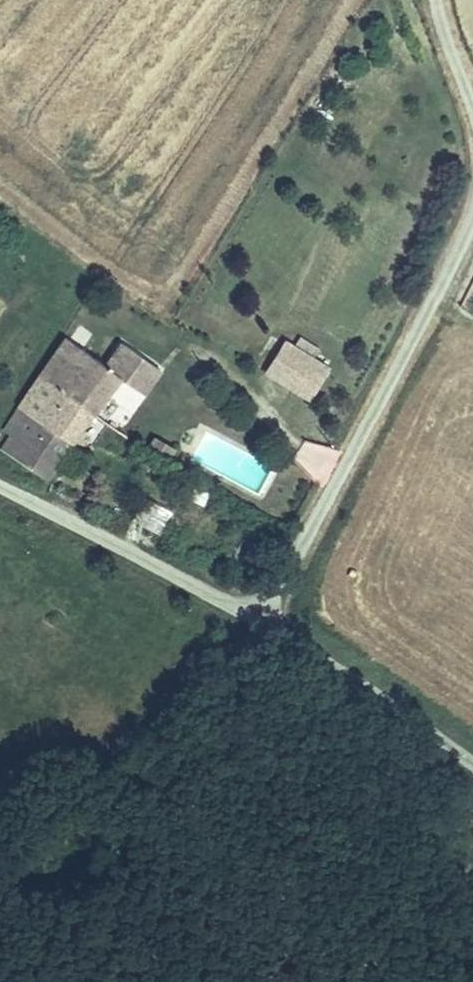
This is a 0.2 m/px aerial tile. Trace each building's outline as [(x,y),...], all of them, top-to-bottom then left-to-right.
[(42,372),(97,408),(100,405),(125,370),(147,383),(162,359),(124,335),(109,359),(67,333),(42,372)] [(261,377),(310,401),(329,363),(280,339),(261,377)] [(74,442),(77,439),(97,408),(42,372),(27,396),(21,407),(30,414),(74,442)] [(21,407),(12,420),(23,427),(14,439),(55,465),(74,442),(30,414),(21,407)]
